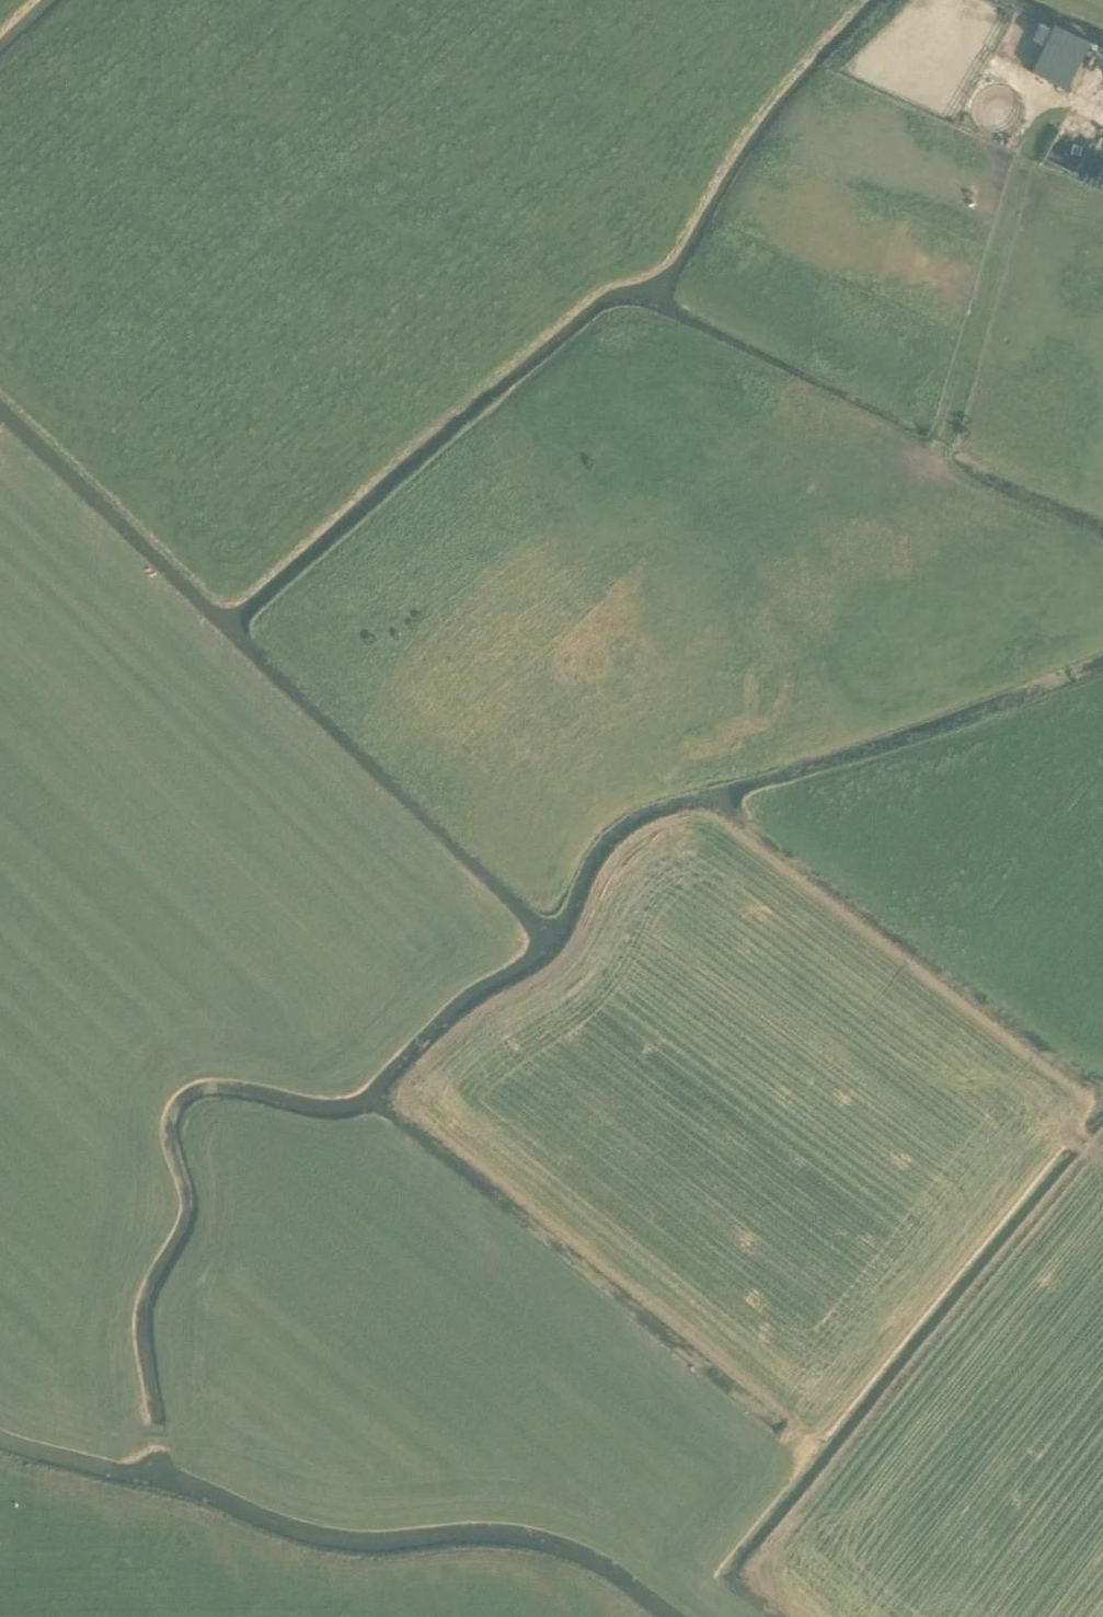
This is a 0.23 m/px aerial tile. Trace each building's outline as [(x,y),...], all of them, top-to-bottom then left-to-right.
[(1040,73),(1078,89),(1098,38),(1060,23),(1040,73)]
